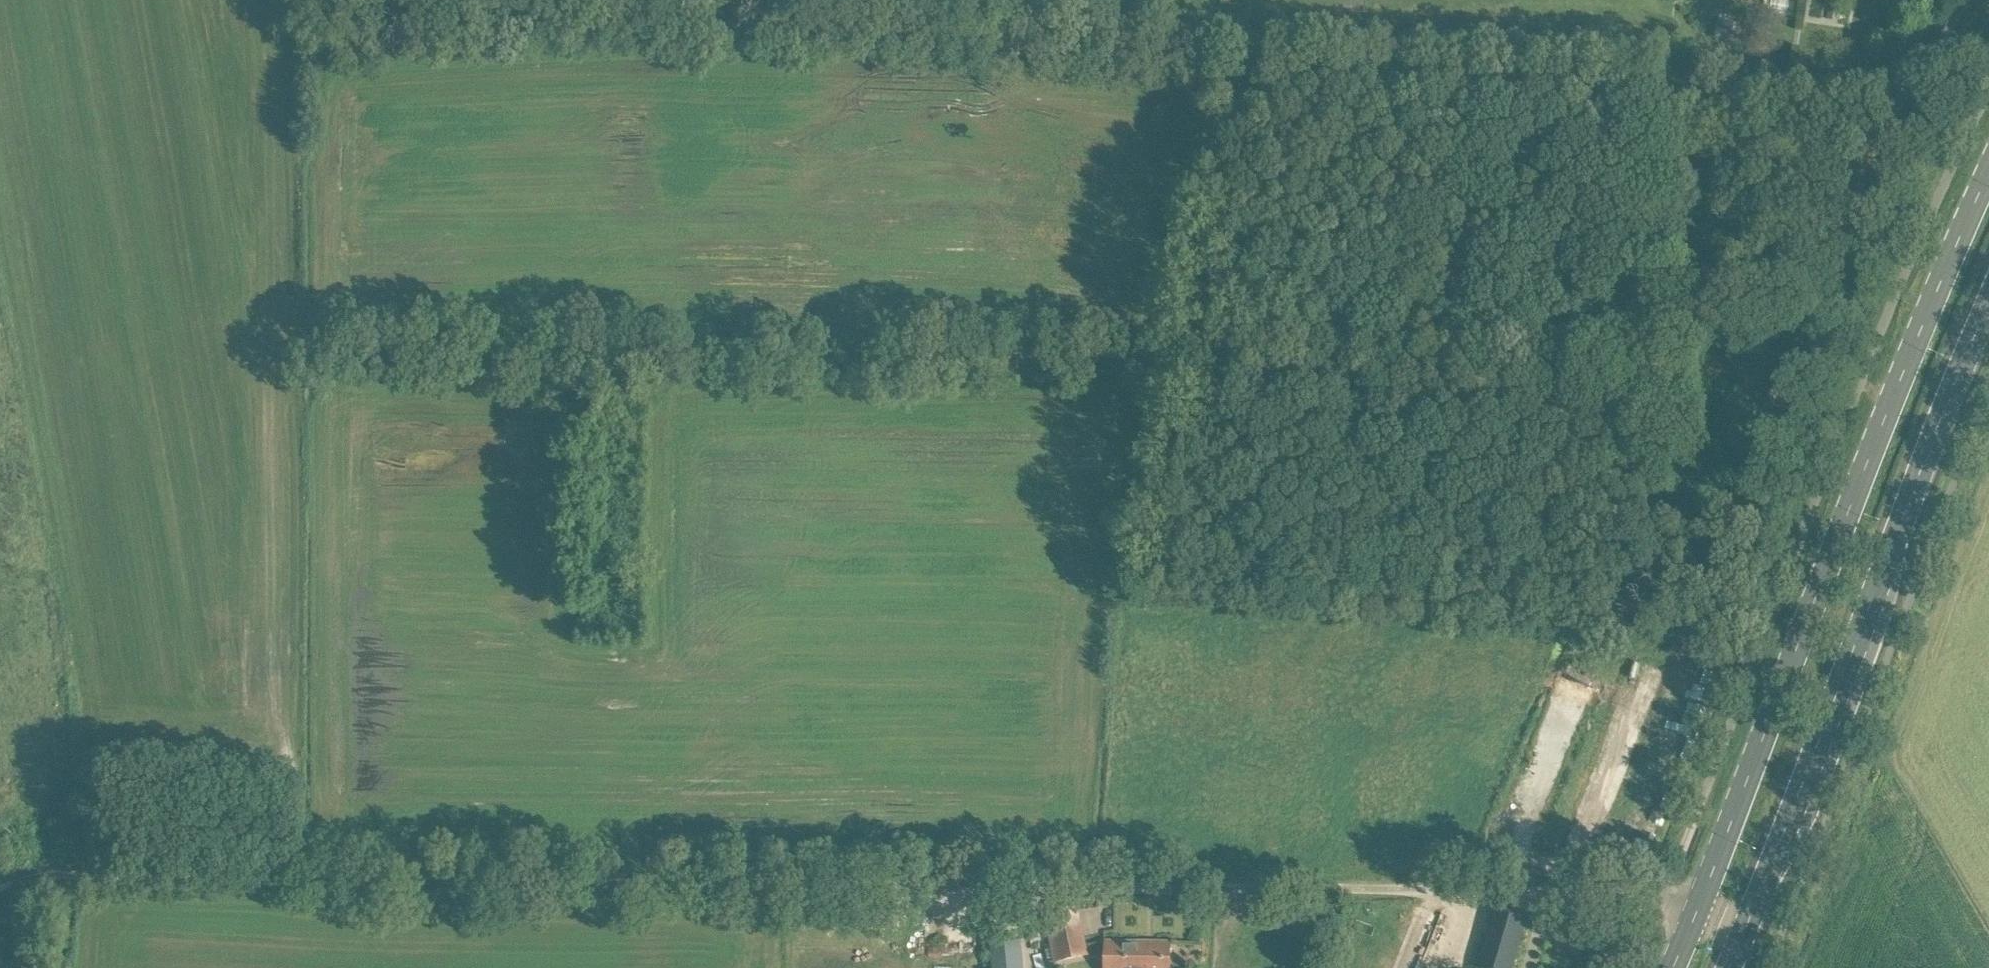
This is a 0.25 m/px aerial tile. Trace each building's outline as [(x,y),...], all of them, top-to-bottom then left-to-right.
[(1762,13),(1796,18),(1799,0),(1764,0),(1762,13)] [(1362,62),(1352,62),(1352,71),(1362,71),(1362,62)] [(1374,64),(1365,64),(1365,73),(1374,73),(1374,64)] [(1529,911),(1499,903),(1479,967),(1513,967),(1529,911)] [(1045,913),(1050,935),(1042,937),(1047,961),(1055,959),(1055,960),(1086,953),(1077,906),(1045,913)] [(991,938),(994,967),(1024,967),(1021,935),(997,937),(991,938)] [(1170,942),(1106,940),(1105,960),(1105,967),(1170,967),(1170,942)]
